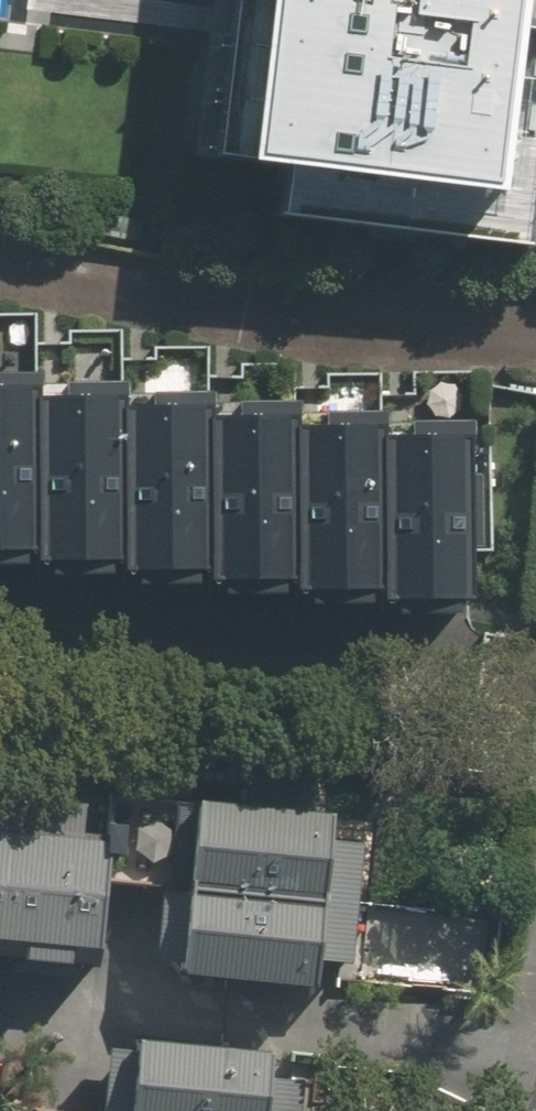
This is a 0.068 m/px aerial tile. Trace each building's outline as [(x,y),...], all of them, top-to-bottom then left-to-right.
[(219,160),(289,169),(281,216),(528,246),(535,154),(535,119),(523,119),(535,10),(535,0),(237,0),(219,160)] [(43,548),(39,390),(39,372),(0,373),(0,549),(43,548)] [(43,562),(127,559),(123,402),(122,388),(39,390),(43,548),(43,562)] [(128,569),(213,566),(207,414),(207,399),(123,402),(127,559),(128,569)] [(214,582),(296,579),(290,421),(290,411),(207,414),(213,566),(214,582)] [(389,596),(384,437),(383,418),(290,421),(296,579),(296,599),(389,596)] [(473,606),(467,434),(384,437),(389,596),(390,609),(473,606)] [(351,961),(360,839),(333,837),(334,818),(174,806),(163,954),(179,955),(178,972),(322,982),(323,959),(351,961)] [(12,824),(0,823),(0,939),(12,824)] [(116,835),(12,824),(0,939),(0,955),(102,965),(116,835)] [(273,1063),(148,1054),(144,1110),(269,1110),(273,1063)]
